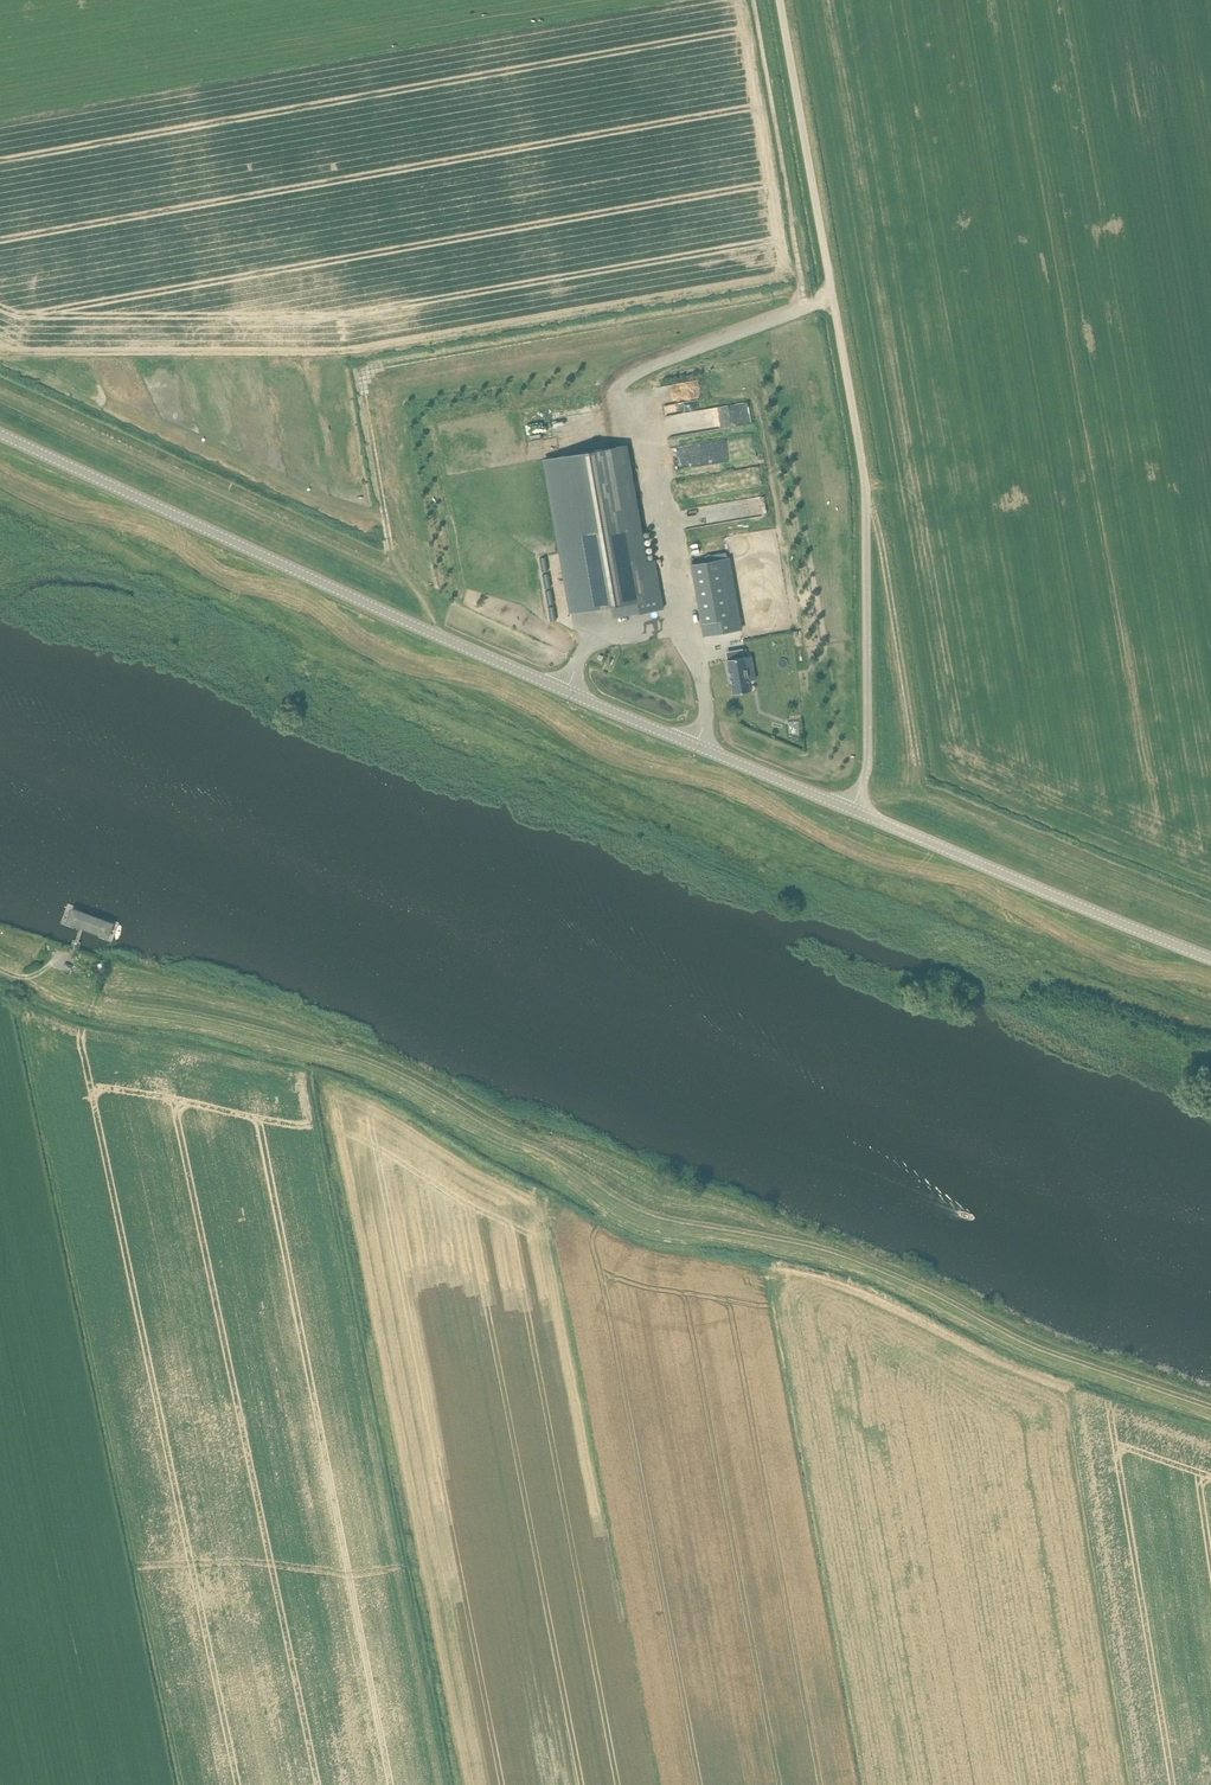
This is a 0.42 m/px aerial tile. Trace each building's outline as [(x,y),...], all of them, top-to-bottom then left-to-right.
[(545,459),(571,612),(612,605),(614,617),(663,609),(654,560),(645,562),(624,445),(545,459)] [(704,636),(741,629),(729,558),(691,564),(704,636)] [(744,657),(731,659),(732,666),(729,667),(729,666),(728,667),(733,694),(732,694),(750,691),(746,669),(753,668),(750,656),(744,657)] [(120,924),(68,905),(61,925),(75,930),(75,928),(100,937),(99,938),(113,943),(120,924)]
